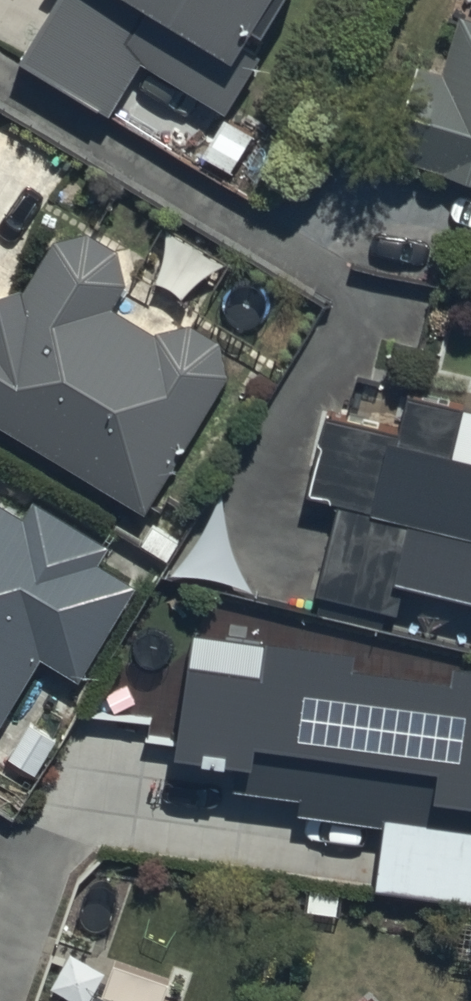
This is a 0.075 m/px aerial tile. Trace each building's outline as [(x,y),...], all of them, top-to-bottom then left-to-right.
[(24,65),(112,114),(141,62),(232,112),(261,61),(249,54),(259,36),(265,40),(288,0),(60,0),(24,65)] [(391,156),(444,174),(470,184),(470,20),(461,17),(440,80),(417,73),(391,156)] [(149,516),(232,378),(217,341),(188,327),(155,334),(119,308),(129,286),(120,251),(89,236),(55,249),(26,292),(0,300),(0,426),(149,516)] [(324,417),(309,502),(334,506),(317,596),(400,612),(404,591),(470,604),(470,425),(469,425),(470,413),(470,412),(412,401),(406,432),(324,417)] [(42,661),(78,683),(135,589),(99,567),(110,550),(36,506),(26,522),(0,506),(0,730),(42,661)] [(456,669),(454,682),(358,670),(359,655),(266,644),(262,677),(189,668),(177,764),(239,772),(236,791),(302,799),(299,817),(384,828),(375,894),(470,906),(470,671),(456,669)]
